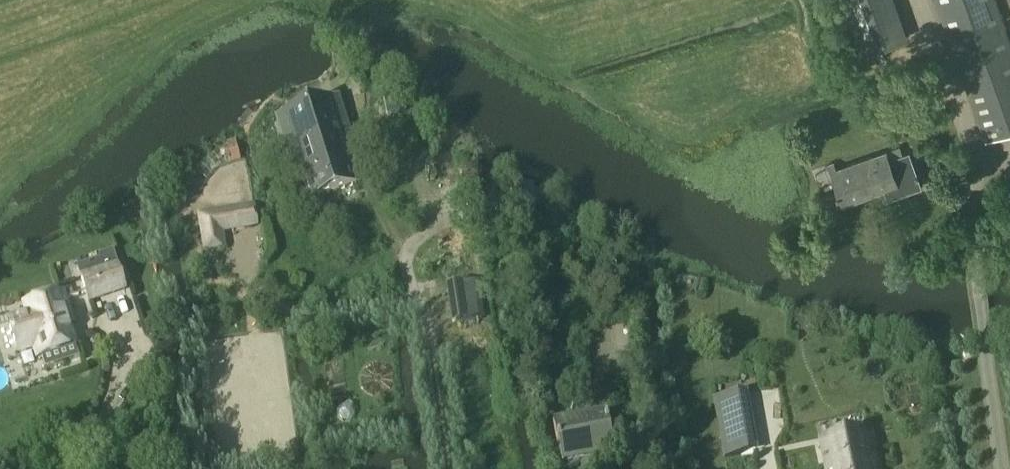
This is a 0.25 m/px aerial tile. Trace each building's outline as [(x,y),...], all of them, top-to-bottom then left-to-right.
[(894,0),(840,0),(860,56),(908,39),(894,0)] [(984,142),(1009,133),(1009,40),(996,0),(934,0),(984,142)] [(340,98),(306,109),(324,164),(325,163),(334,194),(358,186),(352,168),(362,165),(340,98)] [(324,164),(306,109),(276,119),(293,173),(300,171),(309,202),(334,194),(325,163),(324,164)] [(919,188),(907,152),(902,153),(899,146),(886,150),(835,167),(834,161),(827,164),(841,205),(898,186),(901,194),(919,188)] [(197,215),(203,252),(207,252),(207,253),(224,251),(224,249),(227,249),(225,234),(260,228),(256,206),(197,215)] [(127,292),(119,265),(80,277),(88,305),(127,292)] [(445,286),(449,305),(451,324),(481,319),(473,280),(445,286)] [(74,326),(65,294),(22,307),(25,315),(8,320),(18,354),(34,350),(37,360),(77,348),(71,327),(74,326)] [(747,393),(714,399),(725,458),(758,452),(747,393)] [(615,454),(607,411),(554,421),(562,464),(615,454)] [(818,443),(824,468),(875,468),(868,433),(818,443)]
